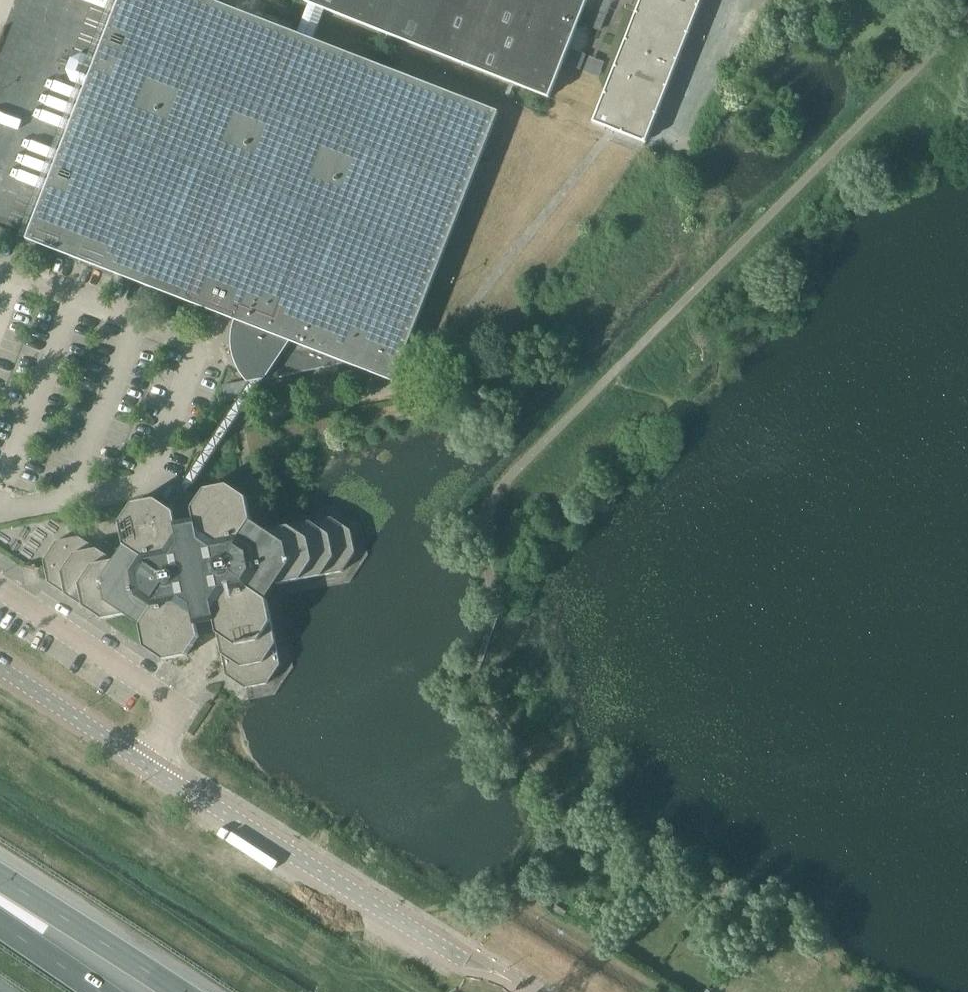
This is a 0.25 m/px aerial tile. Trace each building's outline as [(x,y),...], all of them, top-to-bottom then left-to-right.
[(234,9),(210,0),(120,0),(97,60),(82,54),(70,59),(66,70),(71,82),(87,88),(27,240),(235,321),(234,325),(233,329),(232,334),(232,338),(232,343),(232,347),(232,352),(233,356),(234,360),(236,364),(238,368),(240,372),(242,376),(245,380),(248,383),(346,364),(394,383),(405,352),(499,112),(234,9)] [(587,0),(305,0),(304,2),(549,98),(587,0)] [(592,122),(645,143),(702,0),(641,0),(592,122)] [(215,623),(219,642),(226,676),(245,689),(267,684),(280,665),(267,600),(277,585),(342,572),(355,553),(350,530),(331,518),(266,531),(251,521),(251,520),(247,498),(228,485),(205,490),(199,499),(178,485),(164,506),(155,500),(133,504),(120,523),(124,546),(125,546),(115,561),(78,537),(56,541),(43,560),(48,583),(103,620),(125,615),(140,625),(145,648),(164,661),(186,656),(199,637),(197,626),(201,625),(202,631),(203,631),(213,637),(213,638),(214,638),(211,623),(215,623)]
